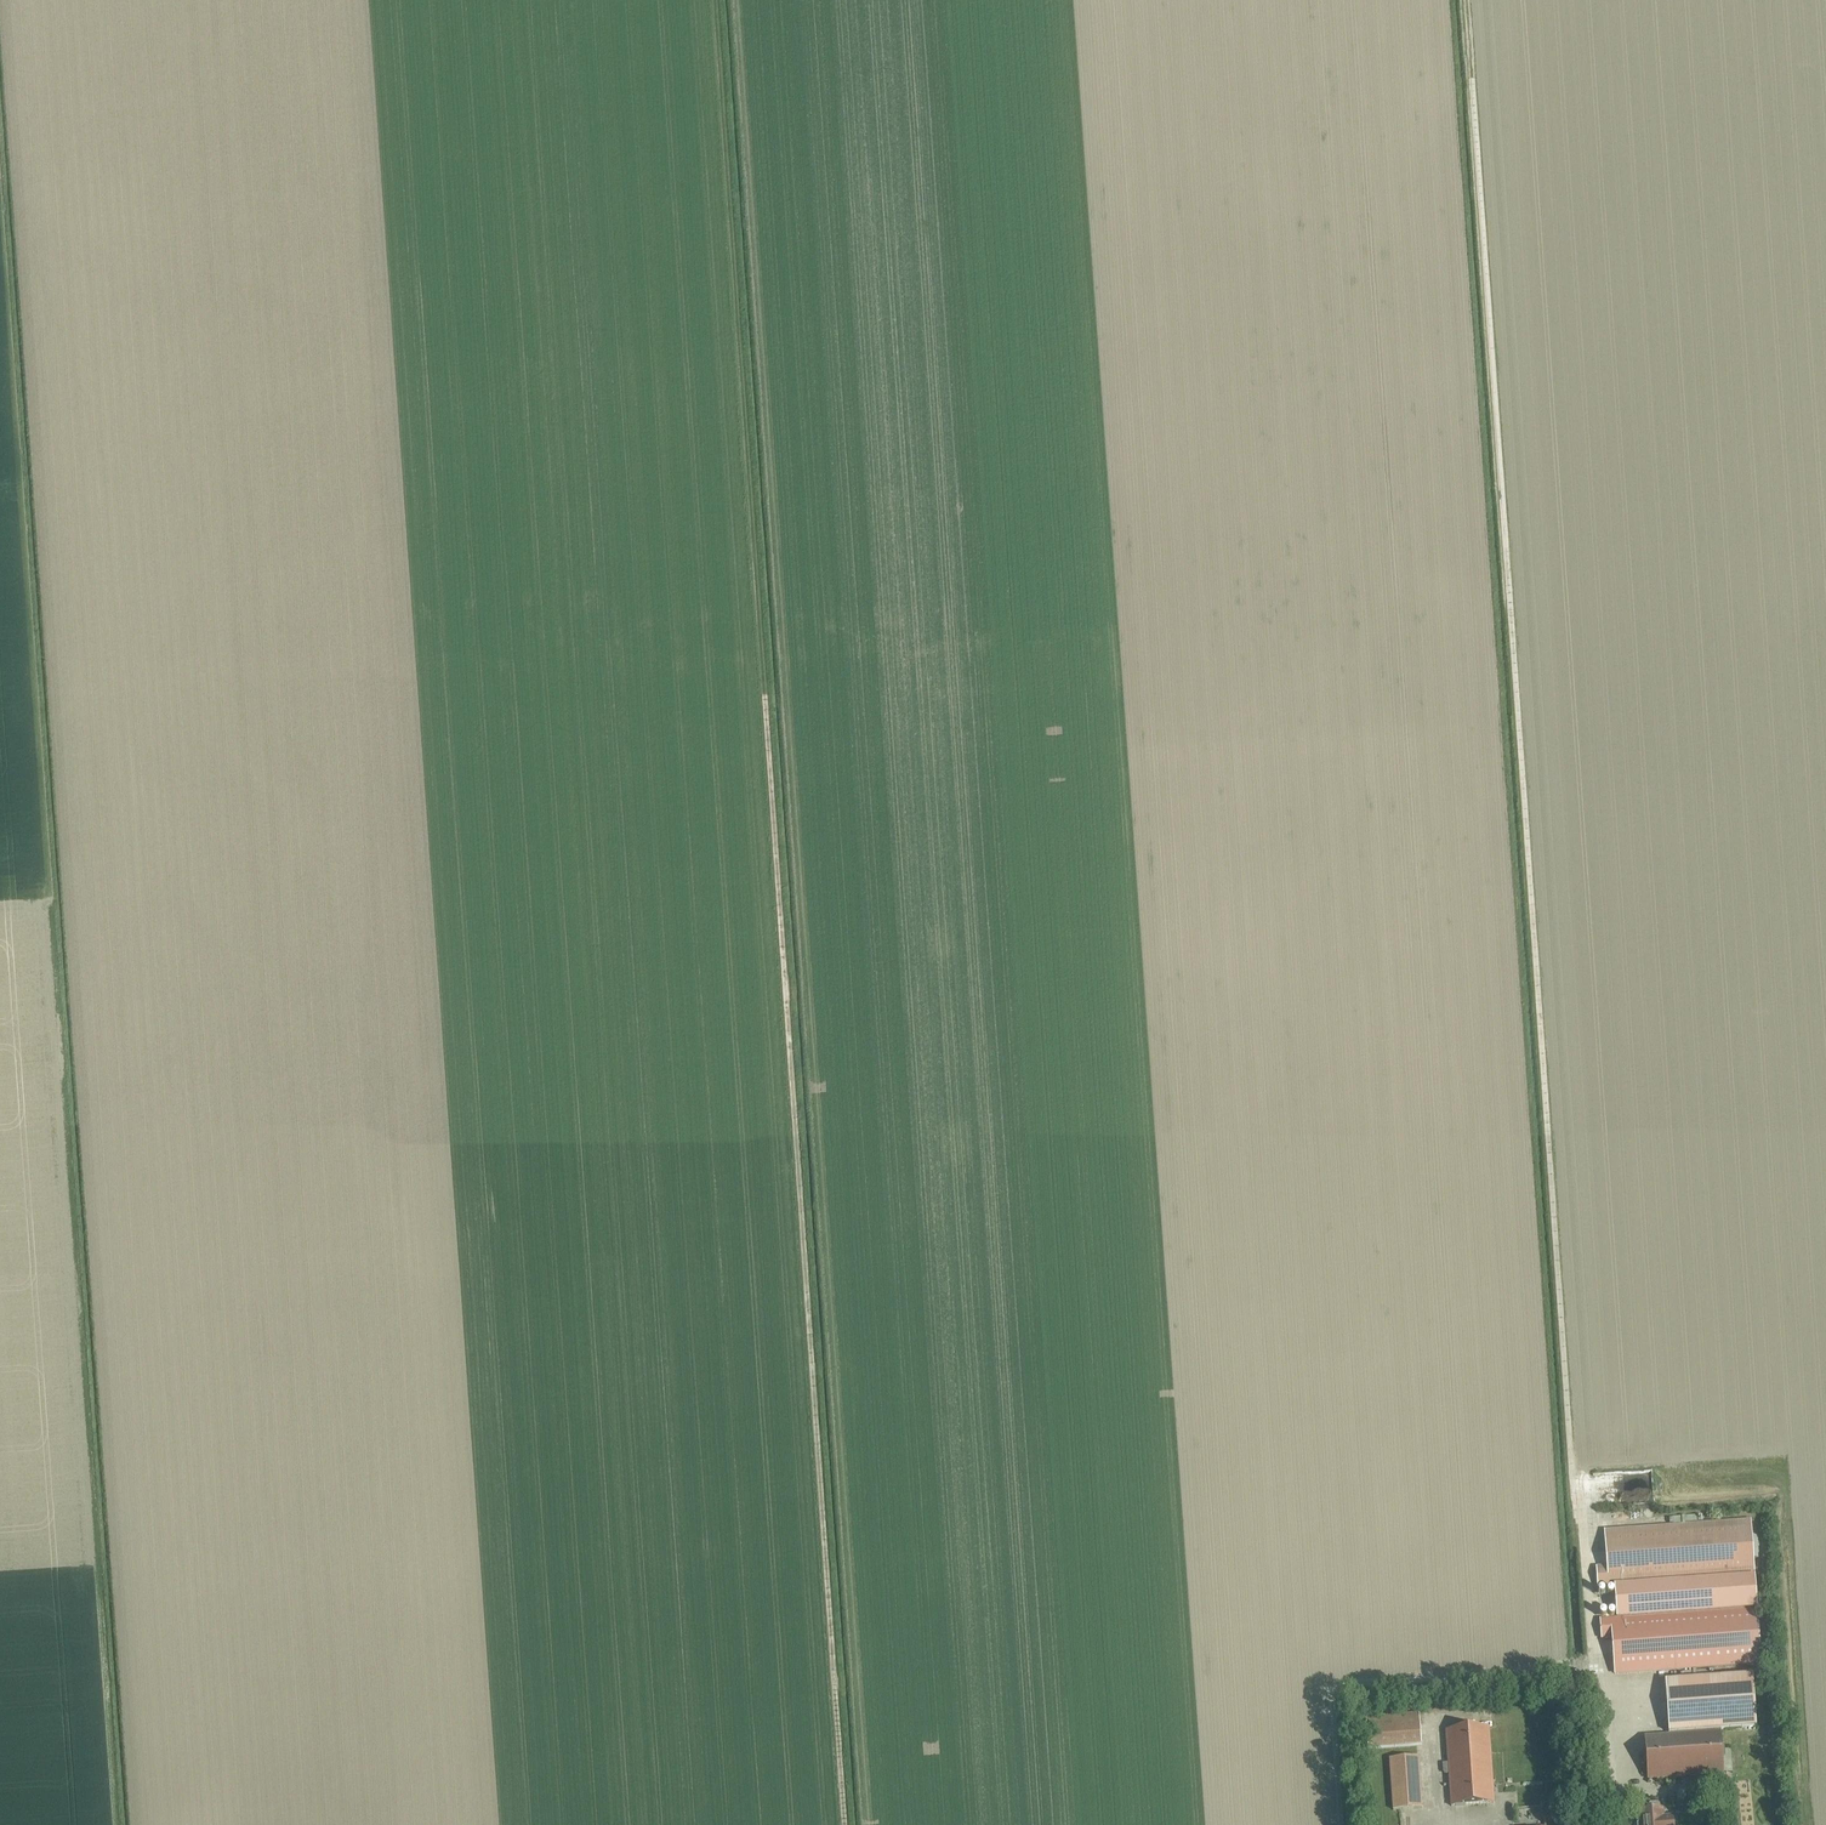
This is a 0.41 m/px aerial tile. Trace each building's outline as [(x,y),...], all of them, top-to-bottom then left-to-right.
[(1596,1568),(1597,1586),(1614,1585),(1754,1575),(1753,1559),(1752,1536),(1750,1520),(1604,1531),(1607,1567),(1596,1568)] [(1755,1608),(1599,1620),(1600,1638),(1611,1637),(1614,1674),(1760,1662),(1755,1608)] [(1665,1681),(1669,1734),(1719,1730),(1720,1731),(1720,1729),(1754,1727),(1750,1675),(1665,1681)] [(1366,1718),(1368,1749),(1421,1745),(1419,1714),(1366,1718)] [(1451,1806),(1494,1803),(1488,1727),(1445,1730),(1451,1806)] [(1647,1779),(1722,1773),(1719,1730),(1669,1734),(1644,1736),(1647,1779)] [(1421,1807),(1418,1757),(1389,1759),(1392,1810),(1421,1807)] [(1636,1823),(1636,1824),(1673,1824),(1672,1814),(1662,1815),(1662,1808),(1656,1809),(1656,1805),(1654,1803),(1649,1803),(1647,1806),(1647,1809),(1640,1810),(1640,1819),(1636,1823)]
